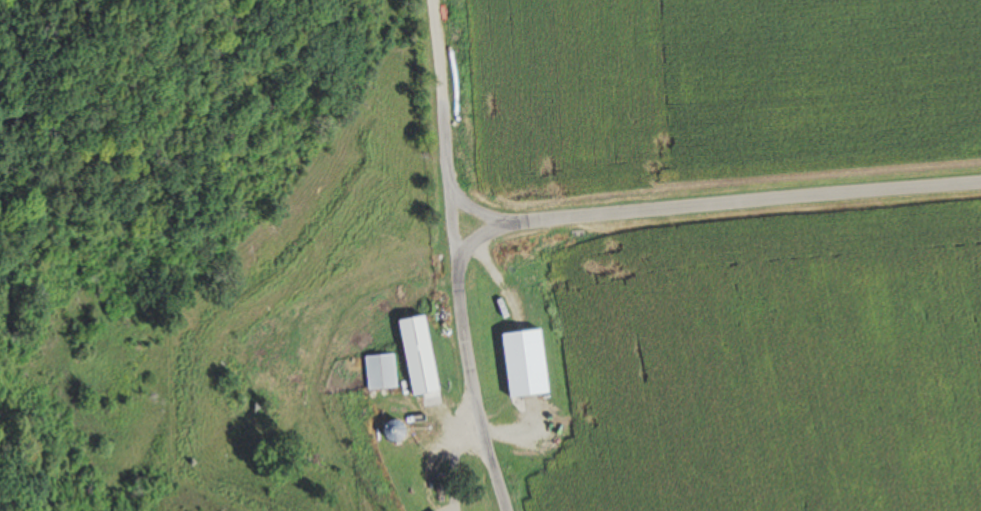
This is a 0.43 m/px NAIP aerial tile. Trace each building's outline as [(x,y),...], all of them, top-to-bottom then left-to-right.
[(409,396),(436,391),(422,315),(395,320),(409,396)] [(363,356),(366,391),(395,388),(393,354),(363,356)]
